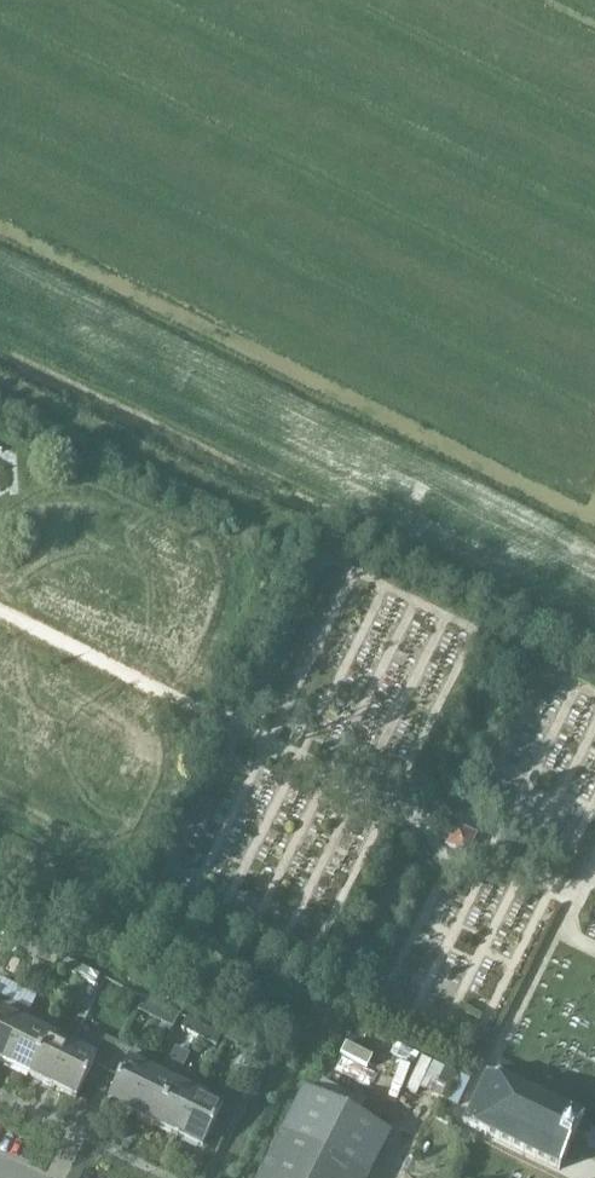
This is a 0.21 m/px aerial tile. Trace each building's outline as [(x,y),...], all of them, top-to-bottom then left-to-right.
[(454,824),(444,847),(465,857),(476,835),(454,824)] [(26,930),(19,943),(29,949),(36,935),(26,930)] [(60,970),(77,978),(82,967),(64,959),(60,970)] [(99,976),(82,967),(77,978),(94,986),(99,976)] [(4,1064),(25,1023),(24,1023),(29,1014),(0,999),(0,1062),(4,1064)] [(180,1029),(197,1037),(203,1027),(185,1019),(180,1029)] [(48,1035),(25,1023),(4,1064),(28,1076),(48,1035)] [(220,1036),(203,1027),(197,1037),(215,1046),(220,1036)] [(72,1047),(48,1035),(28,1076),(52,1088),(72,1047)] [(104,1038),(94,1058),(72,1047),(52,1088),(75,1100),(92,1066),(105,1072),(118,1045),(104,1038)] [(143,1057),(118,1045),(105,1072),(118,1079),(107,1102),(130,1114),(151,1073),(138,1067),(143,1057)] [(130,1114),(154,1125),(174,1085),(180,1074),(167,1068),(162,1079),(151,1073),(130,1114)] [(486,1073),(462,1124),(558,1171),(583,1120),(558,1107),(561,1101),(511,1077),(508,1084),(486,1073)] [(174,1085),(154,1125),(178,1137),(198,1096),(185,1090),(190,1079),(180,1074),(174,1085)] [(210,1102),(198,1096),(178,1137),(201,1149),(208,1134),(221,1141),(242,1100),(217,1088),(210,1102)] [(388,1133),(303,1089),(259,1177),(366,1177),(388,1133)]
